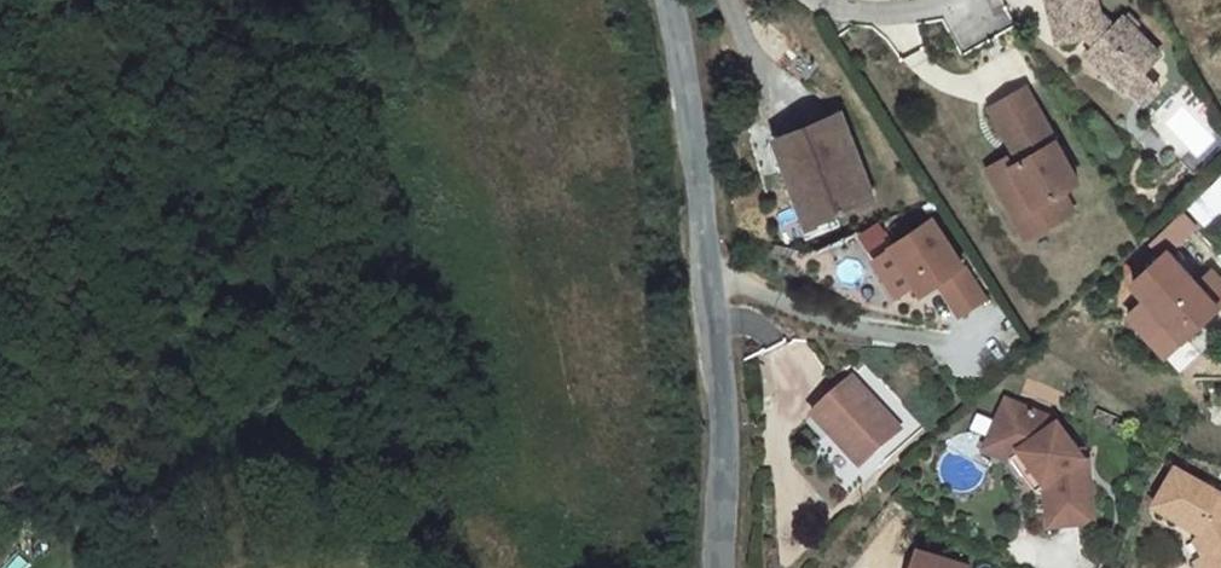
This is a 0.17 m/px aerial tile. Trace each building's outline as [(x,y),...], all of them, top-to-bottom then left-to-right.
[(1062,44),(1089,38),(1100,48),(1092,56),(1129,92),(1144,77),(1162,58),(1125,22),(1117,31),(1102,17),(1098,0),(1051,0),(1062,44)] [(1161,93),(1144,77),(1129,92),(1146,109),(1161,93)] [(1008,155),(989,167),(1008,198),(1026,187),(1049,223),(1075,207),(1063,188),(1078,178),(1022,86),(989,106),(1021,159),(1013,163),(1008,155)] [(875,198),(841,113),(777,139),(786,162),(794,159),(818,220),(837,212),(875,198)] [(777,139),(769,142),(779,165),(780,165),(808,237),(842,224),(837,212),(818,220),(794,159),(786,162),(777,139)] [(1188,198),(1198,210),(1216,192),(1220,197),(1220,169),(1188,198)] [(1030,235),(1049,223),(1026,187),(1008,198),(1030,235)] [(1181,204),(1148,234),(1157,245),(1129,273),(1138,282),(1154,297),(1165,311),(1186,329),(1220,293),(1220,276),(1215,271),(1204,283),(1191,269),(1198,262),(1188,253),(1182,260),(1165,243),(1192,216),(1181,204)] [(934,217),(893,242),(923,290),(947,276),(950,281),(947,293),(960,314),(985,298),(934,217)] [(894,432),(851,375),(811,408),(854,465),(894,432)] [(1001,405),(985,445),(1017,457),(1048,485),(1051,503),(1057,527),(1101,518),(1091,474),(1082,476),(1079,459),(1081,458),(1071,449),(1071,447),(1071,446),(1070,445),(1069,444),(1067,442),(1066,440),(1065,440),(1062,439),(1060,439),(1050,430),(1052,425),(1001,405)] [(985,445),(981,455),(1011,466),(1038,491),(1041,505),(1051,503),(1048,485),(1017,457),(985,445)] [(1087,457),(1081,458),(1079,459),(1082,476),(1091,474),(1087,457)] [(1158,505),(1202,531),(1199,537),(1209,555),(1215,551),(1220,562),(1220,490),(1180,466),(1158,505)] [(1215,551),(1209,555),(1199,537),(1190,542),(1206,567),(1220,567),(1220,562),(1215,551)] [(907,567),(963,567),(964,566),(912,551),(907,567)]
